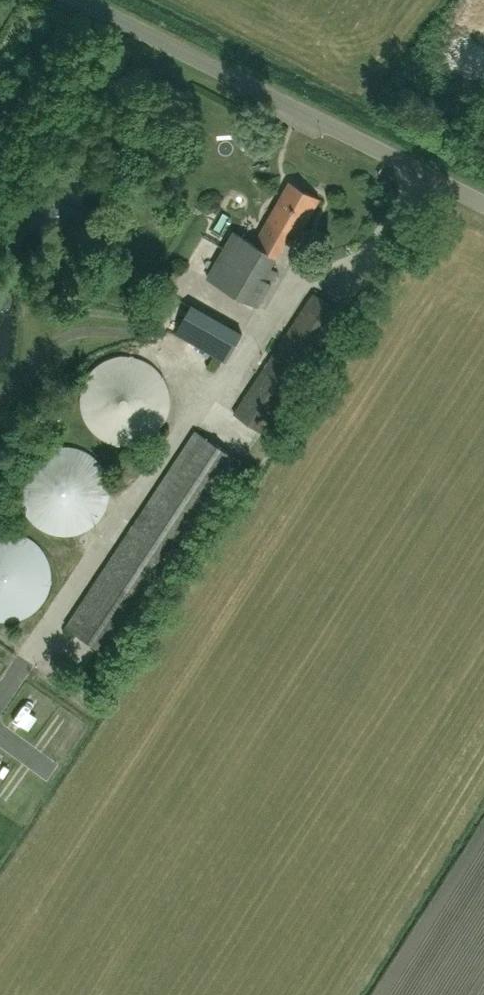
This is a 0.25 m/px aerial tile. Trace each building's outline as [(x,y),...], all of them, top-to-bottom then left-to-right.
[(299,236),(321,198),(291,181),(270,218),(256,243),(235,231),(208,277),(259,305),(279,271),(272,266),(278,255),(275,253),(288,230),(299,236)] [(337,214),(348,223),(355,215),(345,205),(337,214)] [(264,432),(344,311),(315,292),(235,413),(264,432)] [(227,362),(244,332),(192,303),(175,333),(227,362)] [(86,379),(82,391),(81,403),(84,415),(90,426),(98,435),(108,441),(120,444),(132,444),(144,441),(155,435),(163,426),(169,415),(172,403),(171,390),(167,379),(160,369),(150,361),(139,356),(126,354),(114,356),(103,361),(93,369),(86,379)] [(116,658),(246,462),(196,429),(65,625),(116,658)] [(82,449),(71,446),(58,446),(47,450),(36,456),(28,465),(23,476),(21,489),(22,501),(27,512),(34,522),(44,529),(55,534),(67,535),(79,533),(90,528),(99,520),(106,510),(110,498),(110,486),(108,474),(102,463),(93,455),(82,449)] [(50,563),(45,552),(37,542),(26,536),(15,532),(2,532),(0,532),(0,620),(8,621),(19,619),(30,615),(40,607),(47,598),(51,587),(52,575),(50,563)]
